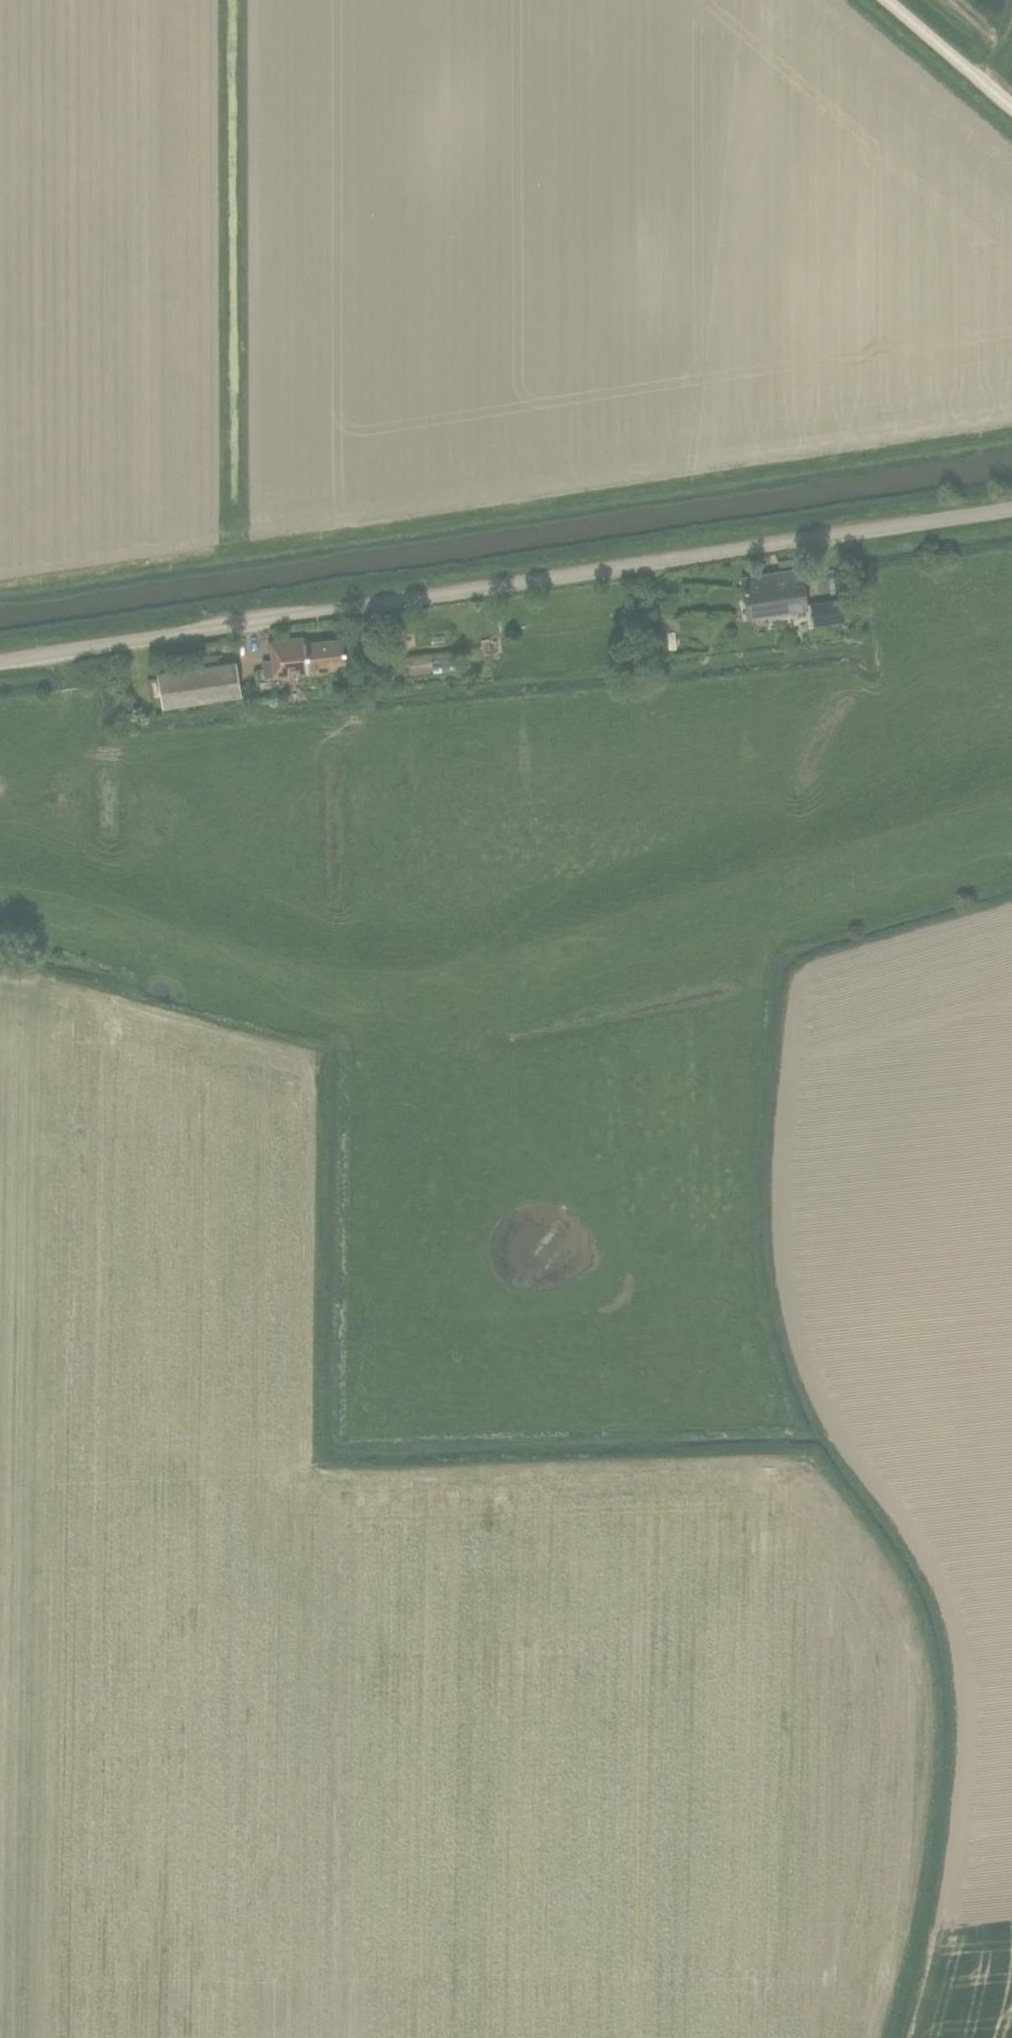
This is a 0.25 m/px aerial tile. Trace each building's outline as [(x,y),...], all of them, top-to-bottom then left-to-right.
[(801,567),(741,576),(747,618),(807,609),(801,567)] [(813,626),(845,621),(841,598),(809,603),(813,626)] [(661,620),(663,632),(684,630),(682,617),(661,620)] [(304,643),(303,637),(301,637),(270,640),(274,676),(338,669),(337,663),(346,662),(343,638),(304,643)] [(639,660),(638,650),(620,652),(621,662),(639,660)] [(241,694),(236,661),(157,673),(162,706),(241,694)]
